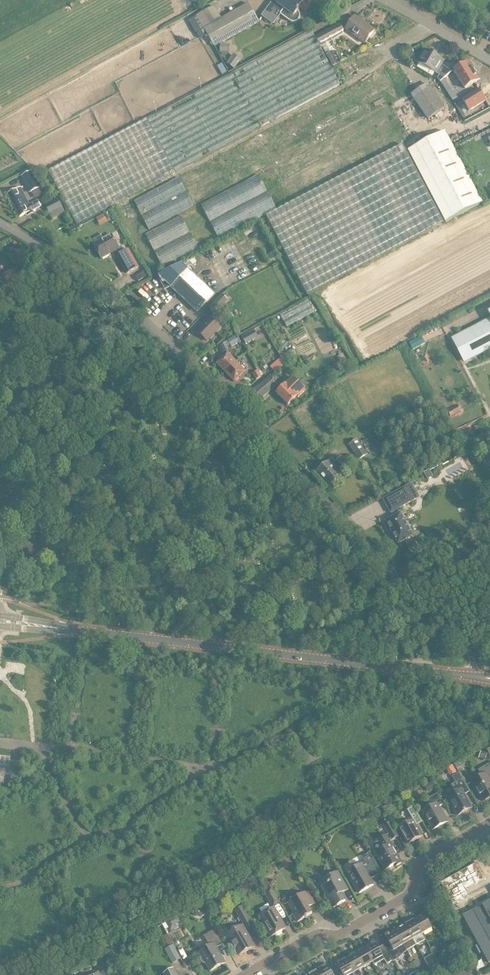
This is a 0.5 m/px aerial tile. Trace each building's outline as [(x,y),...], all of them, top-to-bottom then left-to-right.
[(226,6),(222,0),(215,0),(213,1),(219,11),(226,6)] [(303,3),(303,4),(305,2),(302,0),(279,0),(278,2),(275,0),(273,0),(262,15),(273,23),(280,13),(290,20),(292,21),(294,21),(296,21),(298,19),(299,17),(299,15),(298,13),(297,11),(303,3)] [(203,27),(207,33),(207,34),(211,42),(214,46),(258,21),(248,3),(220,18),(203,27)] [(213,6),(189,20),(196,31),(200,37),(207,33),(203,27),(220,18),(213,6)] [(345,29),(365,43),(374,30),(355,16),(345,29)] [(317,36),(320,42),(325,40),(343,30),(339,23),(317,36)] [(77,221),(107,205),(330,84),(337,81),(307,27),(223,73),(220,74),(134,122),(47,169),(77,221)] [(432,76),(434,72),(436,72),(443,60),(425,49),(418,62),(419,63),(417,67),(432,76)] [(332,66),(336,63),(331,52),(326,54),(332,66)] [(453,70),(465,88),(479,79),(468,61),(453,70)] [(440,81),(451,71),(452,70),(444,66),(439,75),(437,78),(440,81)] [(427,118),(445,107),(429,81),(411,93),(427,118)] [(469,110),(485,100),(478,89),(462,99),(469,110)] [(416,121),(422,117),(412,102),(406,106),(416,121)] [(391,105),(332,131),(347,166),(407,140),(391,105)] [(445,221),(482,202),(445,131),(413,147),(408,150),(445,221)] [(234,182),(280,161),(267,132),(221,152),(234,182)] [(402,144),(266,215),(307,294),(315,290),(444,222),(402,144)] [(31,192),(35,190),(39,188),(31,172),(23,176),(31,192)] [(255,176),(218,194),(235,227),(271,209),(255,176)] [(172,182),(126,202),(139,232),(186,211),(172,182)] [(40,206),(37,200),(29,204),(20,187),(8,193),(19,216),(40,206)] [(50,213),(62,206),(58,197),(45,204),(50,213)] [(138,237),(156,271),(190,252),(171,219),(138,237)] [(118,247),(111,234),(93,244),(95,247),(99,254),(101,258),(105,256),(108,254),(113,251),(116,249),(118,253),(119,255),(117,256),(127,273),(138,267),(128,249),(125,251),(121,245),(118,247)] [(17,262),(19,267),(28,262),(26,257),(29,256),(27,253),(24,246),(12,253),(17,262)] [(181,264),(159,275),(163,282),(165,281),(171,287),(197,311),(213,293),(186,268),(181,264)] [(1,282),(20,274),(17,267),(0,275),(0,282),(1,282)] [(135,276),(137,280),(147,275),(144,271),(135,276)] [(5,289),(8,288),(9,289),(23,281),(20,274),(1,282),(3,286),(5,289)] [(216,308),(218,309),(227,299),(221,294),(209,307),(214,311),(216,308)] [(285,323),(314,314),(311,303),(282,312),(285,323)] [(207,340),(213,334),(220,327),(210,317),(197,330),(207,340)] [(464,360),(489,347),(489,319),(453,338),(464,360)] [(256,336),(253,330),(241,337),(244,342),(256,336)] [(231,346),(238,342),(235,336),(232,338),(228,340),(231,346)] [(245,370),(227,352),(216,363),(234,381),(245,370)] [(275,370),(285,362),(281,357),(271,365),(275,370)] [(326,375),(318,379),(322,386),(330,382),(326,375)] [(257,402),(263,396),(277,384),(270,376),(267,378),(256,388),(249,393),(252,396),(257,402)] [(297,396),(298,397),(305,389),(293,377),(286,384),(285,383),(276,392),(288,405),(297,396)] [(460,407),(449,411),(451,416),(462,412),(460,407)] [(349,444),(351,448),(358,459),(363,457),(367,454),(357,439),(354,441),(349,444)] [(316,471),(322,477),(327,484),(340,474),(340,473),(343,471),(354,461),(348,454),(344,458),(342,456),(336,462),(332,458),(316,471)] [(0,466),(0,488),(16,480),(11,471),(4,474),(0,466)] [(429,469),(424,472),(428,480),(434,477),(429,469)] [(391,512),(393,516),(385,520),(398,543),(412,535),(399,513),(398,513),(396,509),(418,497),(411,484),(383,499),(390,512),(391,512)] [(478,769),(481,776),(472,781),(483,800),(489,796),(489,762),(478,769)] [(451,784),(455,791),(447,796),(458,815),(472,807),(464,794),(469,791),(459,772),(452,776),(455,782),(451,784)] [(446,821),(438,806),(444,803),(438,792),(427,798),(431,806),(423,810),(433,829),(446,821)] [(407,809),(413,820),(399,828),(408,843),(422,835),(416,825),(422,821),(413,806),(407,809)] [(395,851),(397,850),(394,845),(392,846),(388,839),(391,838),(392,839),(398,836),(390,821),(384,825),(388,833),(378,839),(378,841),(373,844),(372,847),(385,869),(387,868),(388,870),(402,862),(395,851)] [(373,877),(380,873),(368,852),(362,856),(365,861),(356,866),(353,861),(344,866),(359,892),(373,884),(369,878),(373,876),(373,877)] [(453,904),(469,895),(466,890),(487,878),(478,862),(441,883),(453,904)] [(328,882),(321,886),(325,893),(324,895),(324,896),(324,898),(325,899),(327,900),(329,900),(333,907),(345,900),(339,890),(346,886),(337,871),(331,875),(325,878),(328,882)] [(272,905),(278,902),(272,890),(265,893),(272,905)] [(307,916),(312,913),(308,906),(315,903),(308,890),(301,894),(299,890),(292,894),(295,898),(288,902),(293,911),(292,912),(297,921),(305,916),(305,917),(307,916)] [(483,904),(482,904),(483,907),(478,910),(477,908),(463,915),(464,916),(465,915),(465,916),(473,930),(472,930),(473,930),(472,931),(473,931),(473,932),(474,931),(481,945),(481,946),(481,947),(482,946),(482,947),(489,961),(489,962),(489,900),(483,904)] [(246,927),(252,924),(240,903),(235,905),(237,909),(236,910),(246,927)] [(279,917),(273,907),(259,915),(264,923),(264,925),(266,928),(267,929),(269,928),(273,934),(271,935),(271,936),(275,934),(277,935),(281,932),(282,930),(285,928),(281,920),(280,921),(278,917),(279,917)] [(423,913),(413,918),(422,933),(432,928),(423,913)] [(404,924),(412,939),(416,944),(425,939),(422,933),(413,918),(404,924)] [(404,944),(407,949),(416,944),(412,939),(404,924),(394,929),(403,944),(404,944)] [(254,946),(242,925),(227,934),(232,942),(231,944),(233,946),(234,947),(239,954),(254,946)] [(206,963),(210,971),(225,962),(216,947),(222,943),(214,929),(203,935),(209,946),(199,951),(202,956),(201,957),(200,960),(201,962),(204,963),(206,963)] [(383,944),(392,960),(398,957),(404,951),(407,949),(404,944),(403,944),(394,929),(385,935),(389,941),(383,944)] [(171,961),(179,956),(169,938),(161,942),(171,961)] [(387,964),(392,960),(383,944),(378,947),(374,940),(364,946),(373,961),(372,961),(374,964),(384,959),(387,964)] [(364,946),(355,951),(363,967),(372,961),(373,961),(364,946)] [(356,974),(362,974),(359,969),(363,967),(355,951),(345,957),(356,974)] [(138,963),(145,974),(160,974),(150,957),(138,963)] [(345,957),(336,962),(343,974),(356,974),(345,957)] [(437,959),(427,965),(430,970),(439,964),(437,959)] [(420,965),(417,960),(413,962),(416,967),(421,974),(424,974),(425,974),(420,965)] [(320,974),(333,974),(326,963),(316,969),(320,974)] [(173,967),(162,973),(164,974),(178,974),(173,967)] [(466,967),(452,974),(470,974),(466,967)]
